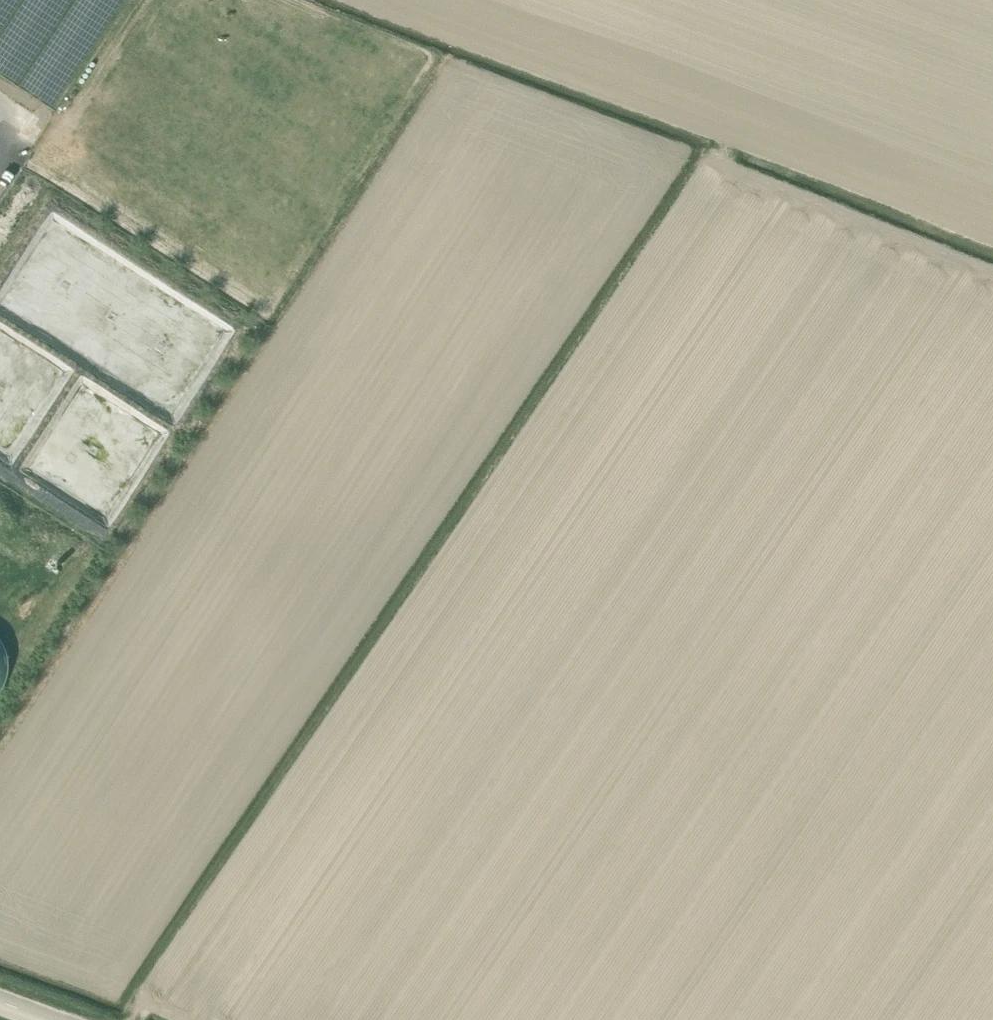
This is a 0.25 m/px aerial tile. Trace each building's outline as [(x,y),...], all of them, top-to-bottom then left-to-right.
[(62,100),(121,0),(0,0),(0,64),(62,100)] [(47,273),(38,276),(45,293),(105,327),(66,343),(99,362),(102,342),(142,347),(147,338),(152,348),(167,350),(154,343),(157,325),(148,328),(145,319),(191,324),(194,332),(168,343),(174,355),(170,357),(174,365),(172,375),(203,379),(210,317),(223,312),(206,302),(200,311),(189,310),(200,292),(42,200),(33,271),(47,273)]
